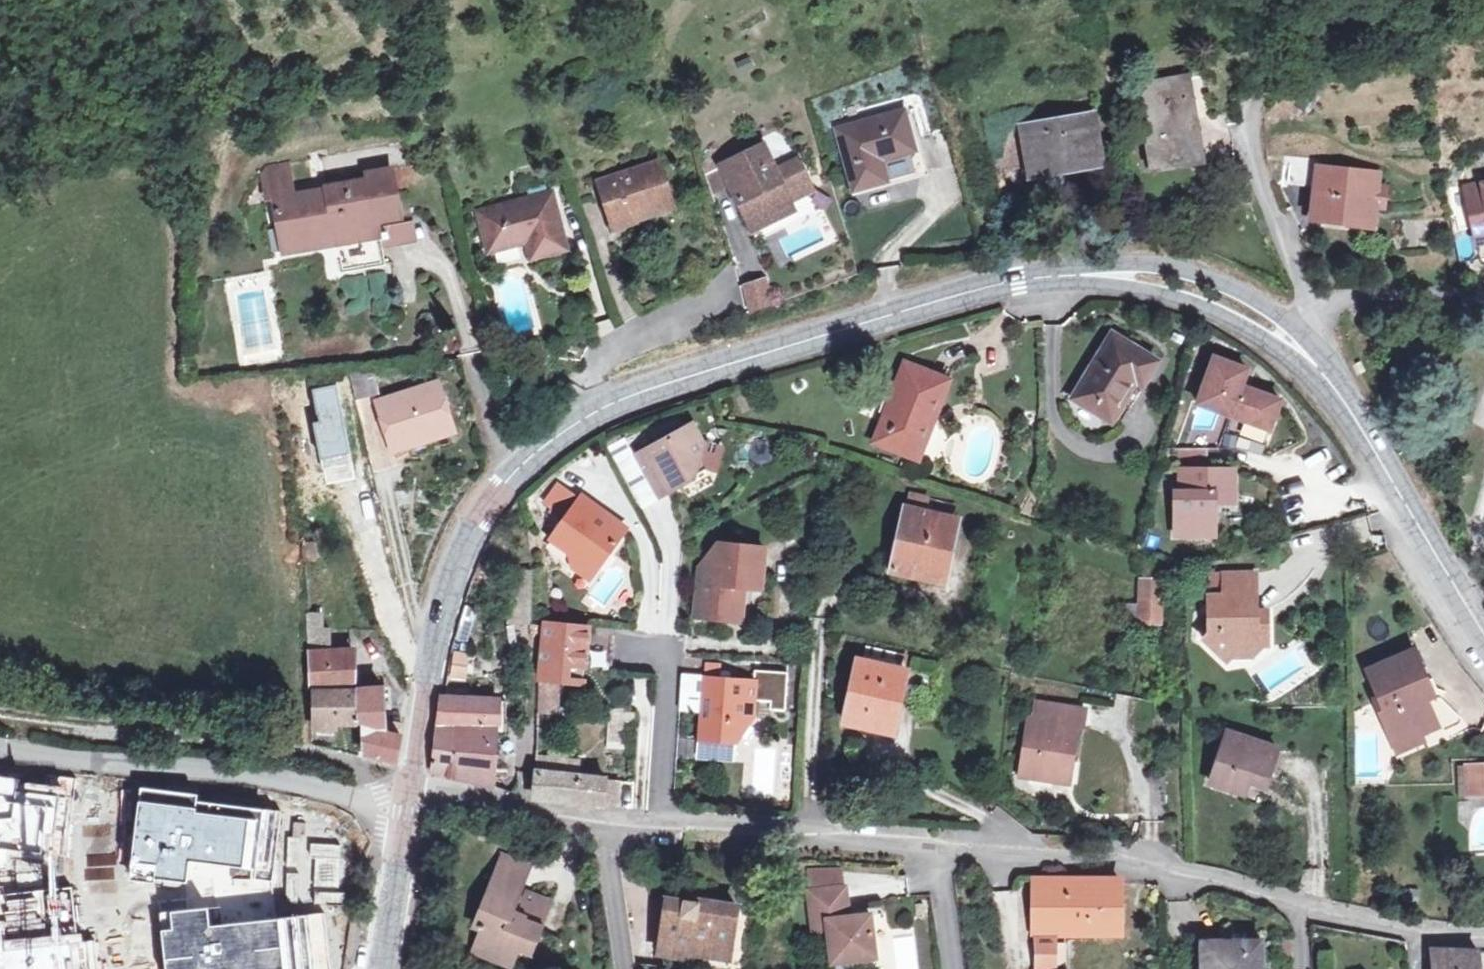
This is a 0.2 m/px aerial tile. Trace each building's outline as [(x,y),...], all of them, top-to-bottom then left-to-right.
[(1153,167),(1202,160),(1199,135),(1194,136),(1186,82),(1141,89),(1153,167)] [(992,151),(1031,143),(1037,171),(1102,160),(1095,117),(1025,128),(1021,110),(986,117),(992,151)] [(854,187),(885,179),(880,157),(914,149),(905,112),(838,130),(854,187)] [(752,232),(777,221),(772,209),(788,202),(810,192),(795,160),(773,169),(753,129),(711,149),(703,164),(713,190),(728,183),(752,232)] [(880,157),(885,179),(920,170),(914,149),(880,157)] [(617,224),(670,207),(656,164),(603,182),(617,224)] [(1315,215),(1370,221),(1376,176),(1320,169),(1315,215)] [(313,203),(311,193),(270,200),(273,219),(282,217),(288,252),(321,247),(319,236),(337,233),(340,245),(345,270),(381,264),(374,229),(398,225),(389,174),(372,177),(373,183),(330,190),(332,200),(313,203)] [(1466,188),(1478,247),(1483,246),(1483,184),(1466,188)] [(330,190),(311,193),(313,203),(332,200),(330,190)] [(493,249),(531,238),(536,256),(567,248),(552,194),(483,213),(493,249)] [(794,213),(788,202),(772,209),(777,221),(794,213)] [(321,247),(340,245),(337,233),(319,236),(321,247)] [(743,286),(750,316),(776,309),(769,279),(743,286)] [(1120,424),(1159,361),(1114,334),(1075,397),(1120,424)] [(1248,368),(1215,357),(1199,403),(1272,428),(1282,399),(1243,385),(1248,368)] [(876,440),(912,455),(927,417),(934,420),(950,380),(906,362),(896,388),(891,386),(881,411),(886,413),(876,440)] [(371,372),(350,376),(357,405),(376,401),(371,372)] [(554,385),(563,389),(567,379),(558,375),(554,385)] [(314,410),(338,408),(335,389),(312,390),(314,410)] [(393,458),(456,438),(441,390),(377,410),(393,458)] [(920,458),(934,420),(927,417),(912,455),(920,458)] [(693,423),(632,457),(655,500),(694,478),(694,477),(706,468),(715,471),(723,449),(705,442),(693,423)] [(309,447),(326,447),(326,424),(308,424),(309,447)] [(1218,534),(1217,501),(1217,492),(1236,492),(1236,468),(1183,468),(1183,491),(1178,491),(1178,534),(1218,534)] [(553,509),(567,519),(581,499),(567,490),(553,509)] [(1236,502),(1236,492),(1217,492),(1217,501),(1236,502)] [(585,494),(581,499),(567,519),(553,539),(572,554),(573,569),(577,568),(589,564),(597,571),(629,527),(585,494)] [(893,569),(927,577),(931,558),(947,562),(957,519),(907,508),(893,569)] [(305,562),(317,561),(315,543),(304,542),(305,562)] [(720,571),(703,569),(697,617),(741,623),(745,587),(762,589),(767,547),(724,542),(720,571)] [(943,580),(947,562),(931,558),(927,577),(943,580)] [(591,580),(597,571),(589,564),(577,568),(591,580)] [(1226,573),(1226,589),(1257,588),(1257,573),(1226,573)] [(1140,620),(1161,620),(1162,580),(1141,580),(1140,620)] [(1257,623),(1257,611),(1257,588),(1226,589),(1226,594),(1210,594),(1209,636),(1205,639),(1229,663),(1232,659),(1244,646),(1254,646),(1268,646),(1268,623),(1257,623)] [(1268,610),(1257,611),(1257,623),(1268,623),(1268,610)] [(307,612),(308,652),(332,651),(331,628),(325,628),(323,612),(307,612)] [(545,622),(542,663),(586,668),(590,626),(545,622)] [(1254,659),(1254,646),(1244,646),(1232,659),(1254,659)] [(450,649),(447,680),(464,681),(466,651),(450,649)] [(1374,702),(1390,738),(1410,729),(1420,732),(1438,725),(1425,699),(1421,701),(1415,685),(1427,680),(1413,649),(1367,669),(1380,698),(1374,702)] [(349,650),(332,651),(308,652),(310,690),(317,690),(350,690),(349,650)] [(894,694),(901,696),(907,670),(861,660),(856,683),(853,693),(847,724),(886,732),(894,694)] [(586,668),(542,663),(540,677),(584,682),(586,668)] [(710,679),(719,680),(721,664),(711,663),(710,679)] [(628,675),(627,705),(646,705),(647,676),(628,675)] [(699,758),(711,760),(722,747),(722,743),(734,745),(752,721),(755,683),(719,680),(710,679),(706,679),(699,758)] [(853,693),(856,683),(849,681),(847,692),(853,693)] [(381,689),(357,690),(357,721),(365,721),(366,752),(394,760),(401,730),(391,727),(391,721),(383,719),(381,689)] [(306,710),(306,719),(338,720),(357,721),(357,690),(350,690),(317,690),(316,710),(306,710)] [(893,734),(901,696),(894,694),(886,732),(893,734)] [(498,727),(498,699),(442,696),(441,696),(432,771),(491,784),(490,775),(489,763),(491,727),(498,727)] [(508,700),(498,699),(498,727),(491,727),(489,763),(490,775),(497,775),(498,734),(506,734),(508,700)] [(1078,725),(1083,726),(1086,709),(1036,702),(1033,718),(1028,717),(1020,775),(1059,781),(1063,759),(1072,761),(1078,725)] [(634,728),(632,708),(607,709),(608,730),(634,728)] [(338,720),(306,719),(305,739),(338,748),(338,720)] [(1424,740),(1420,732),(1410,729),(1390,738),(1396,752),(1424,740)] [(1245,794),(1249,782),(1252,774),(1268,780),(1278,750),(1228,733),(1211,783),(1245,794)] [(732,762),(734,745),(722,743),(722,747),(711,760),(732,762)] [(537,772),(578,776),(579,763),(538,758),(537,772)] [(1063,759),(1059,781),(1069,783),(1072,761),(1063,759)] [(1469,766),(1470,796),(1483,796),(1483,765),(1469,766)] [(1470,796),(1469,766),(1459,767),(1461,796),(1470,796)] [(578,776),(537,772),(536,798),(604,806),(606,779),(578,776)] [(1265,788),(1268,780),(1252,774),(1249,782),(1265,788)] [(493,883),(521,895),(533,866),(505,854),(493,883)] [(302,942),(305,890),(318,891),(320,861),(263,857),(257,939),(302,942)] [(844,872),(814,874),(815,889),(845,887),(844,872)] [(1037,936),(1069,937),(1119,937),(1120,881),(1037,879),(1037,936)] [(526,897),(521,895),(493,883),(476,924),(484,927),(475,950),(500,960),(507,944),(520,950),(526,936),(537,941),(553,903),(528,892),(526,897)] [(816,927),(832,926),(835,963),(879,958),(873,914),(851,916),(848,887),(845,887),(815,889),(812,890),(816,927)] [(738,906),(699,900),(699,903),(686,901),(685,903),(670,901),(662,955),(693,960),(695,947),(732,952),(738,906)] [(526,936),(520,950),(531,955),(537,941),(526,936)] [(1037,936),(1037,937),(1038,968),(1068,968),(1069,937),(1037,936)] [(1263,967),(1263,941),(1203,941),(1203,968),(1256,968),(1263,967)] [(507,944),(500,960),(514,966),(520,950),(507,944)] [(1479,951),(1430,950),(1432,968),(1480,968),(1479,951)]
